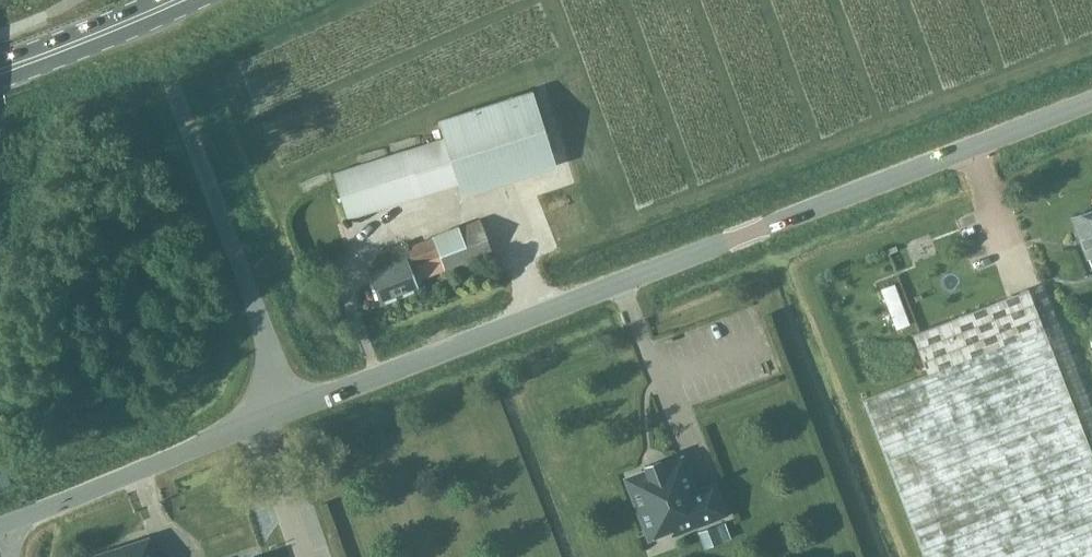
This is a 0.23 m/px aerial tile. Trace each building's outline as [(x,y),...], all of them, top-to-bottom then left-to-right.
[(555,168),(532,94),(440,122),(445,139),(332,174),(346,219),(459,184),(463,197),(555,168)] [(1088,258),(1091,267),(1091,210),(1070,218),(1085,259),(1088,258)] [(407,247),(414,264),(438,255),(445,271),(491,253),(478,219),(407,247)] [(414,264),(407,247),(405,243),(379,253),(381,256),(376,258),(379,267),(368,272),(379,301),(415,287),(411,275),(418,272),(414,264)] [(1026,290),(911,335),(925,373),(860,399),(922,556),(1091,556),(1091,458),(1063,383),(1026,290)] [(645,471),(623,479),(647,540),(670,531),(672,536),(725,515),(713,484),(709,485),(709,487),(698,491),(697,490),(694,491),(681,457),(659,465),(658,461),(656,462),(654,463),(655,464),(656,464),(657,466),(647,470),(646,467),(647,467),(647,466),(646,466),(645,466),(643,467),(645,471)] [(0,472),(0,483),(1,486),(11,482),(6,469),(0,472)] [(721,542),(715,527),(699,533),(704,548),(721,542)] [(90,554),(91,556),(156,556),(149,535),(90,554)]
